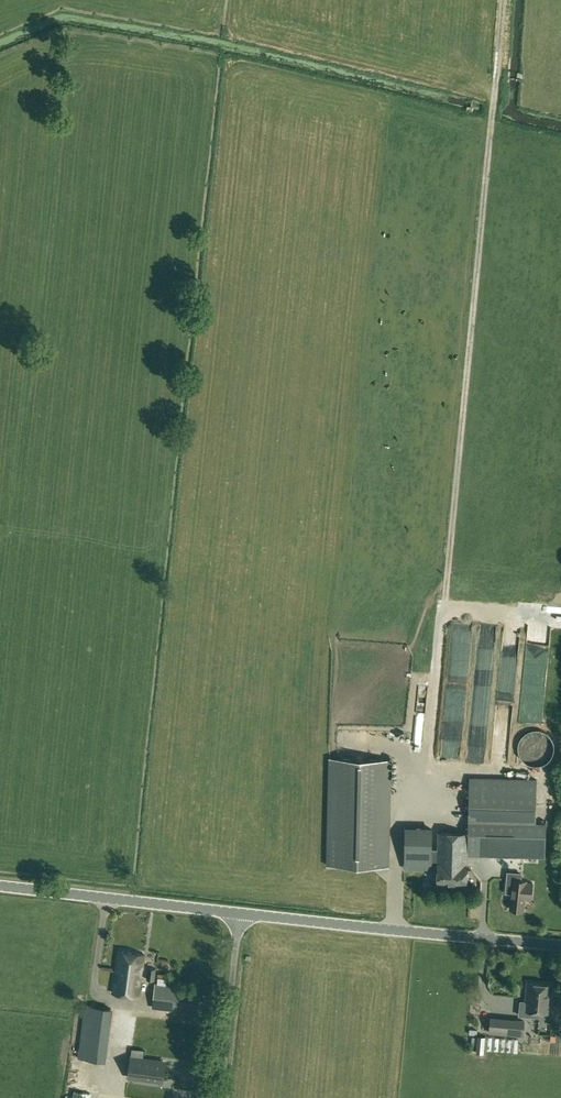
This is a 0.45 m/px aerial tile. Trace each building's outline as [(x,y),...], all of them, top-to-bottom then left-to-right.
[(525,761),(528,763),(532,765),(536,765),(540,765),(544,764),(547,762),(550,759),(552,755),(554,752),(554,748),(554,744),(553,740),(551,736),(548,733),(545,731),(541,730),(537,729),(533,729),(529,730),(526,732),(523,735),(520,739),(519,742),(518,746),(519,750),(520,754),(522,758),(525,761)] [(330,758),(328,865),(388,867),(391,759),(330,758)] [(468,833),(467,856),(546,858),(547,821),(536,821),(537,779),(470,777),(469,833),(468,833)] [(431,862),(431,867),(438,867),(438,882),(466,883),(467,856),(468,833),(439,832),(438,849),(432,849),(432,829),(405,829),(405,861),(431,862)] [(521,880),(507,879),(505,893),(512,894),(510,909),(524,910),(525,897),(532,897),(533,883),(527,883),(527,881),(521,880)] [(139,996),(145,955),(119,951),(113,992),(139,996)] [(148,967),(147,979),(154,980),(156,968),(148,967)] [(200,1011),(200,1010),(202,993),(175,990),(176,986),(156,983),(153,1007),(172,1011),(172,1008),(200,1011)] [(552,985),(528,983),(526,1002),(520,1001),(519,1016),(540,1017),(540,1012),(550,1012),(552,985)] [(105,1062),(112,1009),(85,1005),(78,1058),(105,1062)] [(524,1020),(491,1018),(490,1032),(523,1034),(524,1020)] [(477,1052),(484,1053),(485,1035),(478,1035),(477,1052)] [(165,1062),(131,1057),(129,1071),(128,1077),(163,1082),(164,1075),(163,1075),(165,1062)]
